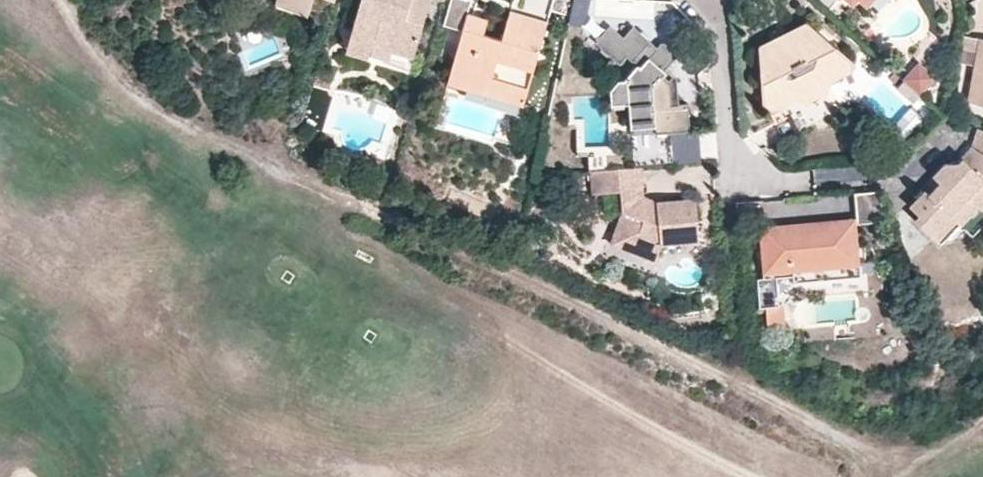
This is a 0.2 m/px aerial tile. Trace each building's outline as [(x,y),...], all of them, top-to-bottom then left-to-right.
[(275,4),(306,15),(311,0),(276,0),(275,4)] [(348,37),(370,44),(389,49),(413,56),(430,0),(360,0),(348,37)] [(443,26),(463,31),(467,14),(471,0),(450,0),(443,26)] [(463,31),(451,71),(491,82),(493,77),(530,87),(548,21),(510,11),(502,40),(484,35),(488,20),(467,14),(463,31)] [(763,44),(794,132),(807,134),(809,130),(805,120),(814,110),(825,111),(838,95),(834,87),(843,75),(854,78),(860,70),(855,57),(809,20),(800,32),(790,42),(763,44)] [(655,105),(667,133),(690,131),(688,103),(673,103),(672,84),(663,77),(668,72),(662,67),(673,52),(660,40),(655,46),(631,26),(619,37),(606,26),(593,42),(616,63),(621,55),(634,66),(623,80),(615,78),(607,90),(613,104),(628,100),(632,111),(655,105)] [(979,35),(966,98),(982,101),(982,36),(979,35)] [(348,37),(345,51),(367,57),(368,54),(370,44),(348,37)] [(389,49),(370,44),(368,54),(385,59),(389,49)] [(918,60),(903,77),(923,93),(937,76),(918,60)] [(491,82),(451,71),(446,94),(522,115),(530,87),(493,77),(491,82)] [(976,127),(969,147),(958,159),(959,160),(957,163),(945,162),(934,175),(940,181),(930,192),(926,188),(911,205),(919,213),(915,219),(938,241),(957,220),(953,217),(970,198),(982,208),(982,207),(982,130),(976,127)] [(667,133),(632,134),(634,167),(639,167),(671,163),(667,133)] [(385,147),(379,145),(364,140),(360,145),(364,155),(381,160),(385,147)] [(816,185),(865,177),(863,161),(814,169),(816,185)] [(642,197),(639,167),(634,167),(590,171),(592,193),(604,192),(617,191),(619,214),(610,235),(630,244),(626,254),(650,265),(659,244),(697,241),(693,198),(653,201),(644,206),(639,204),(642,197)] [(876,218),(873,190),(856,192),(859,220),(876,218)] [(619,214),(617,191),(604,192),(606,215),(619,214)] [(653,201),(642,197),(639,204),(644,206),(653,201)] [(849,218),(764,226),(769,273),(853,266),(849,218)] [(630,244),(610,235),(605,245),(626,254),(630,244)] [(787,327),(785,303),(765,305),(767,329),(787,327)]
